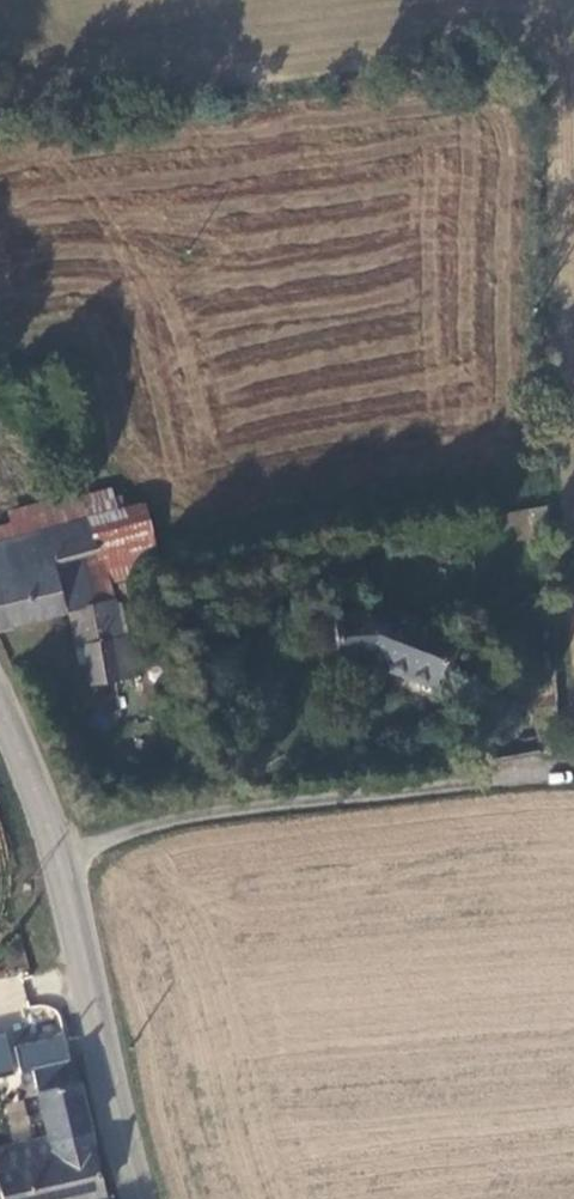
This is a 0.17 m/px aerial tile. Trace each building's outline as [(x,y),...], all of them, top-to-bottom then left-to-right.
[(108,553),(118,589),(162,576),(142,502),(125,507),(121,494),(113,497),(111,487),(80,496),(86,520),(94,556),(108,553)] [(14,512),(20,537),(86,520),(80,496),(14,512)] [(548,509),(506,509),(506,539),(548,539),(548,509)] [(86,520),(20,537),(0,542),(0,625),(66,609),(93,601),(83,559),(94,556),(86,520)] [(75,651),(82,648),(127,637),(118,589),(108,553),(94,556),(83,559),(93,601),(66,609),(75,651)] [(428,704),(446,656),(379,627),(329,627),(329,677),(365,680),(428,704)] [(135,678),(127,637),(82,648),(93,690),(135,678)] [(4,1019),(7,1041),(61,1033),(58,1011),(4,1019)] [(31,1065),(37,1089),(79,1080),(73,1056),(31,1065)] [(15,1059),(0,1063),(0,1078),(18,1074),(15,1059)] [(37,1089),(48,1134),(92,1126),(79,1080),(37,1089)] [(109,1198),(92,1126),(48,1134),(0,1146),(0,1193),(1,1193),(3,1198),(104,1198),(109,1198)]
